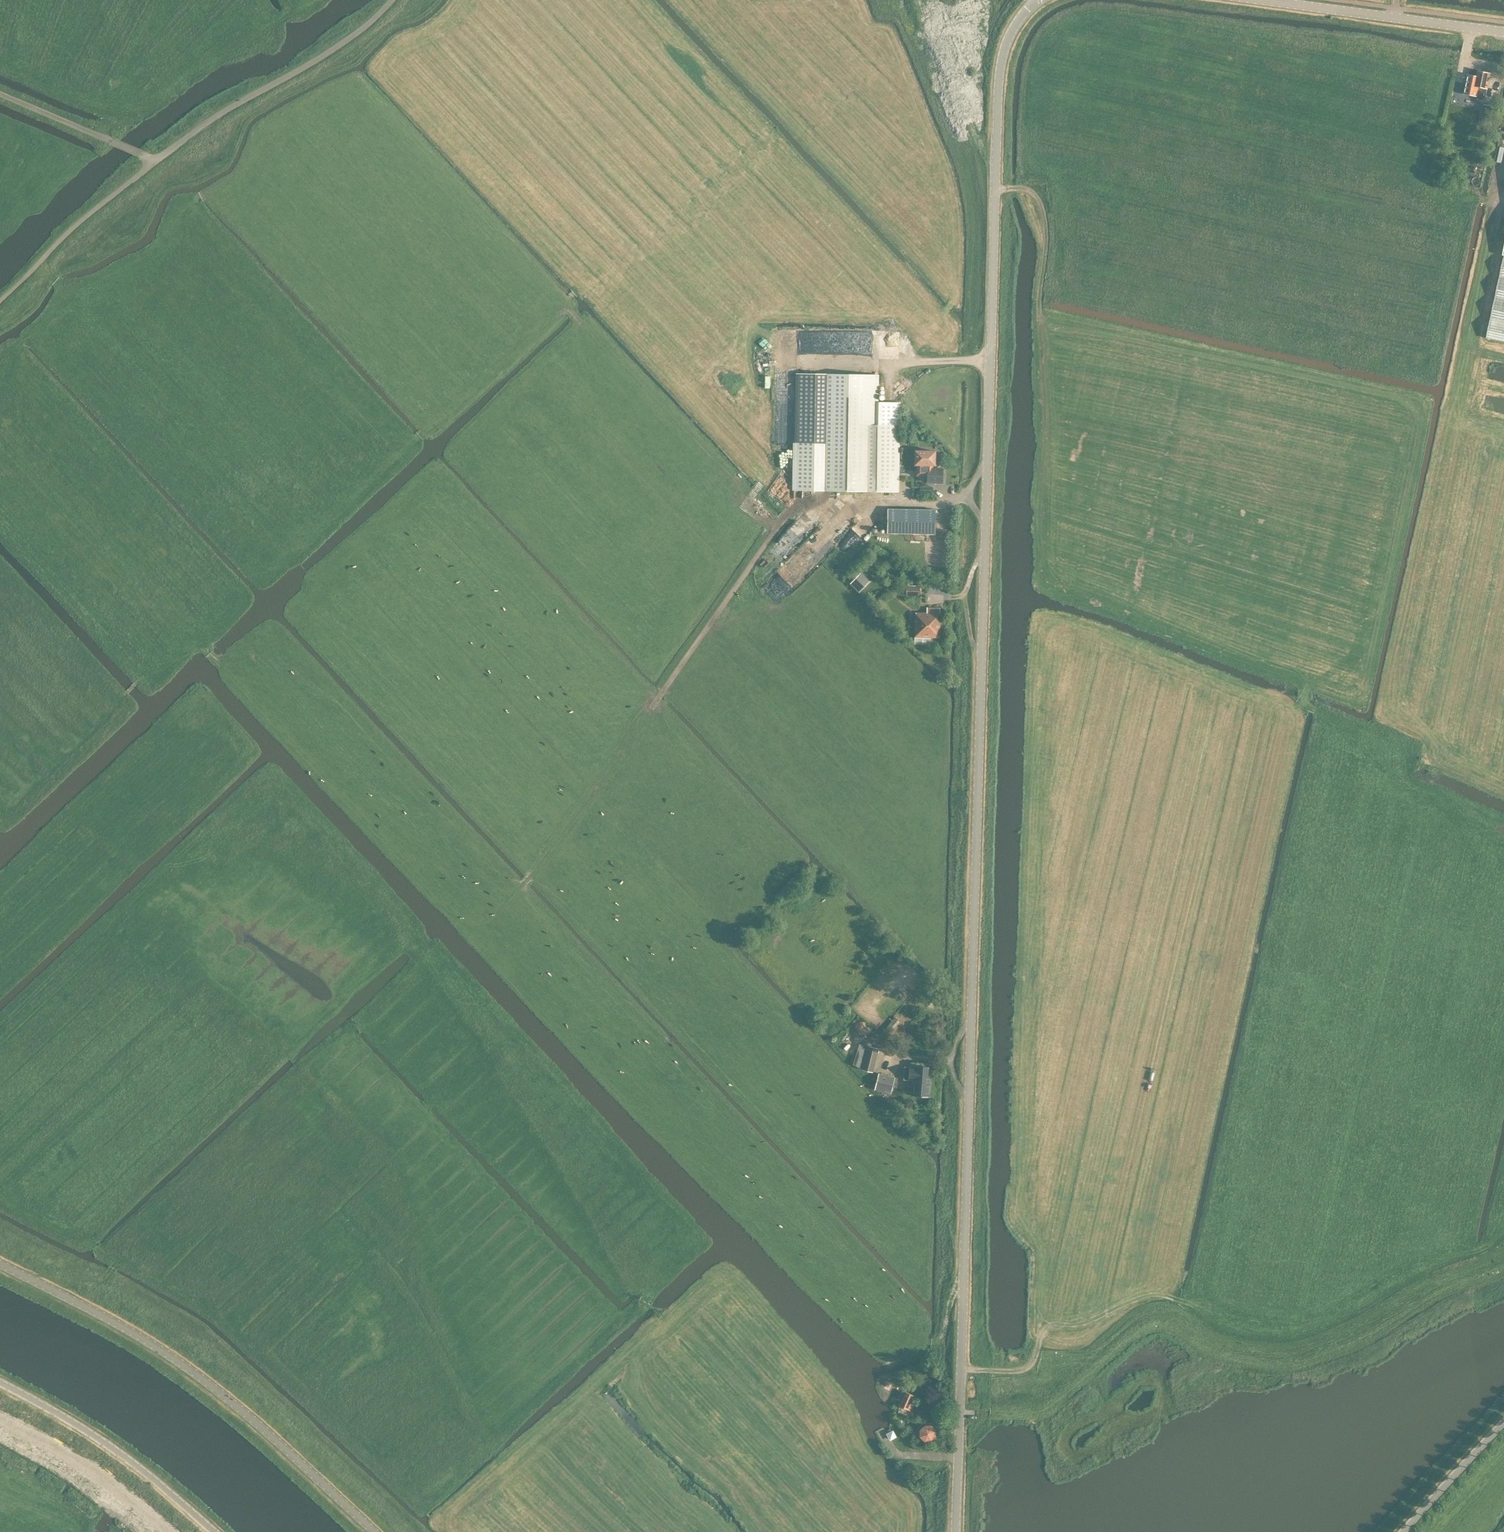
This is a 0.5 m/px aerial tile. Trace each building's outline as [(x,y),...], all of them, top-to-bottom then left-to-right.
[(1468,74),(1464,94),(1485,98),(1487,89),(1491,73),(1478,71),(1477,76),(1468,74)] [(1482,117),(1489,119),(1492,107),(1485,105),(1482,117)] [(1487,338),(1503,342),(1503,258),(1487,338)] [(909,381),(920,372),(917,368),(906,378),(909,381)] [(795,443),(812,443),(825,443),(826,374),(796,373),(795,443)] [(795,443),(794,490),(854,491),(898,492),(899,425),(876,425),(877,375),(826,374),(825,443),(812,443),(795,443)] [(915,451),(915,465),(917,465),(917,475),(927,475),(927,482),(942,483),(943,469),(932,469),(932,465),(935,465),(935,451),(915,451)] [(888,509),(887,533),(935,534),(936,510),(888,509)] [(854,580),(861,573),(857,568),(849,576),(854,580)] [(861,573),(854,580),(850,583),(859,592),(869,581),(861,573)] [(919,595),(919,587),(906,586),(906,594),(919,595)] [(930,644),(931,637),(940,637),(940,613),(940,608),(927,608),(927,613),(916,612),(916,621),(915,621),(914,643),(930,644)] [(895,1017),(882,1033),(886,1036),(899,1021),(895,1017)] [(878,1048),(868,1046),(869,1045),(859,1043),(854,1064),(863,1067),(862,1069),(872,1072),(878,1048)] [(909,1073),(904,1073),(904,1079),(909,1079),(909,1081),(913,1081),(912,1096),(929,1097),(930,1082),(931,1077),(927,1076),(928,1067),(910,1066),(910,1067),(909,1073)] [(878,1073),(876,1089),(892,1091),(894,1075),(878,1073)] [(906,1391),(899,1406),(910,1411),(911,1408),(909,1407),(914,1395),(906,1391)] [(931,1426),(925,1425),(920,1430),(920,1436),(924,1440),(931,1441),(935,1436),(935,1430),(931,1426)]
